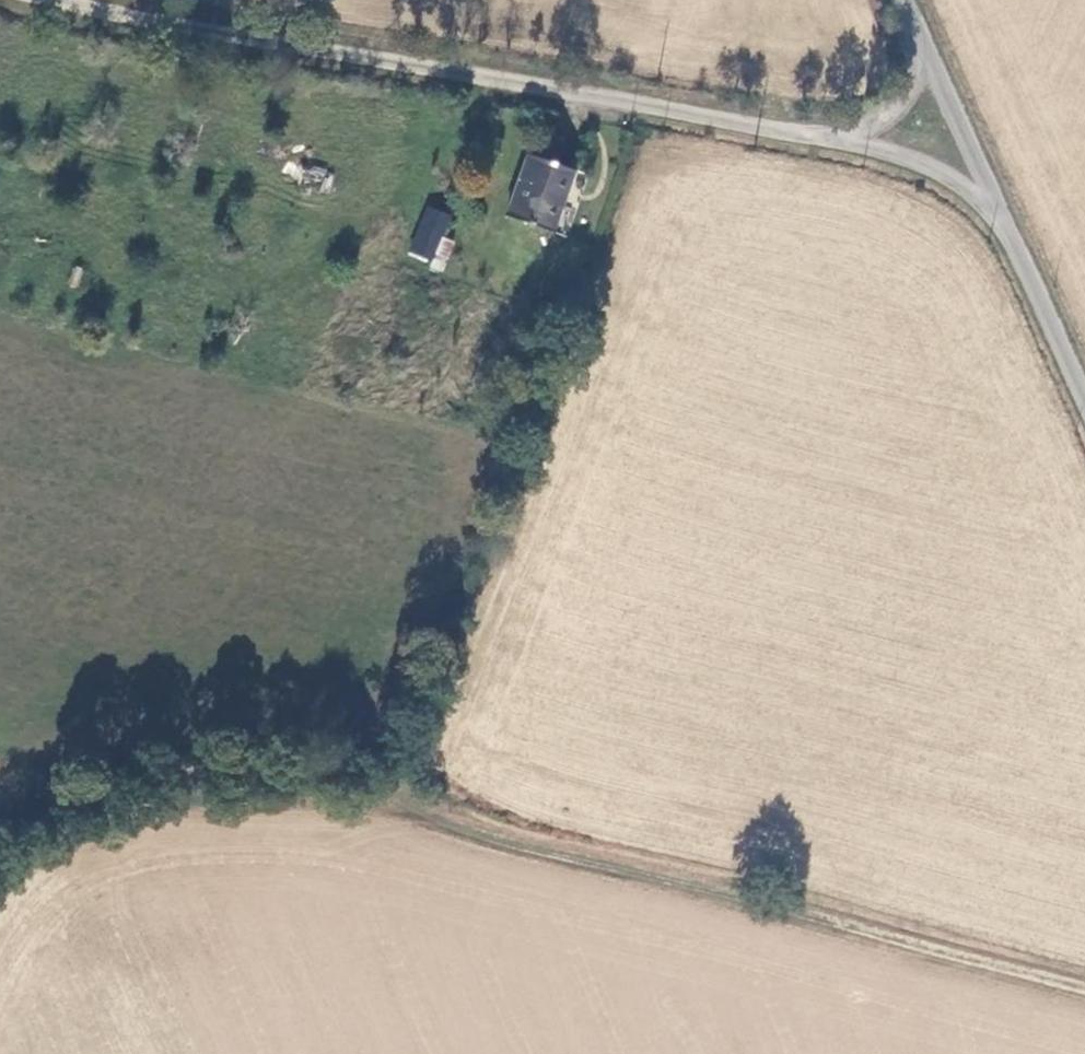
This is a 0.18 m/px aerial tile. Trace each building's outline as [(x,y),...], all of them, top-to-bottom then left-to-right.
[(526,156),(505,212),(544,226),(565,170),(526,156)] [(328,184),(327,166),(303,167),(304,185),(328,184)] [(439,265),(449,244),(442,241),(453,217),(427,205),(407,251),(439,265)]
